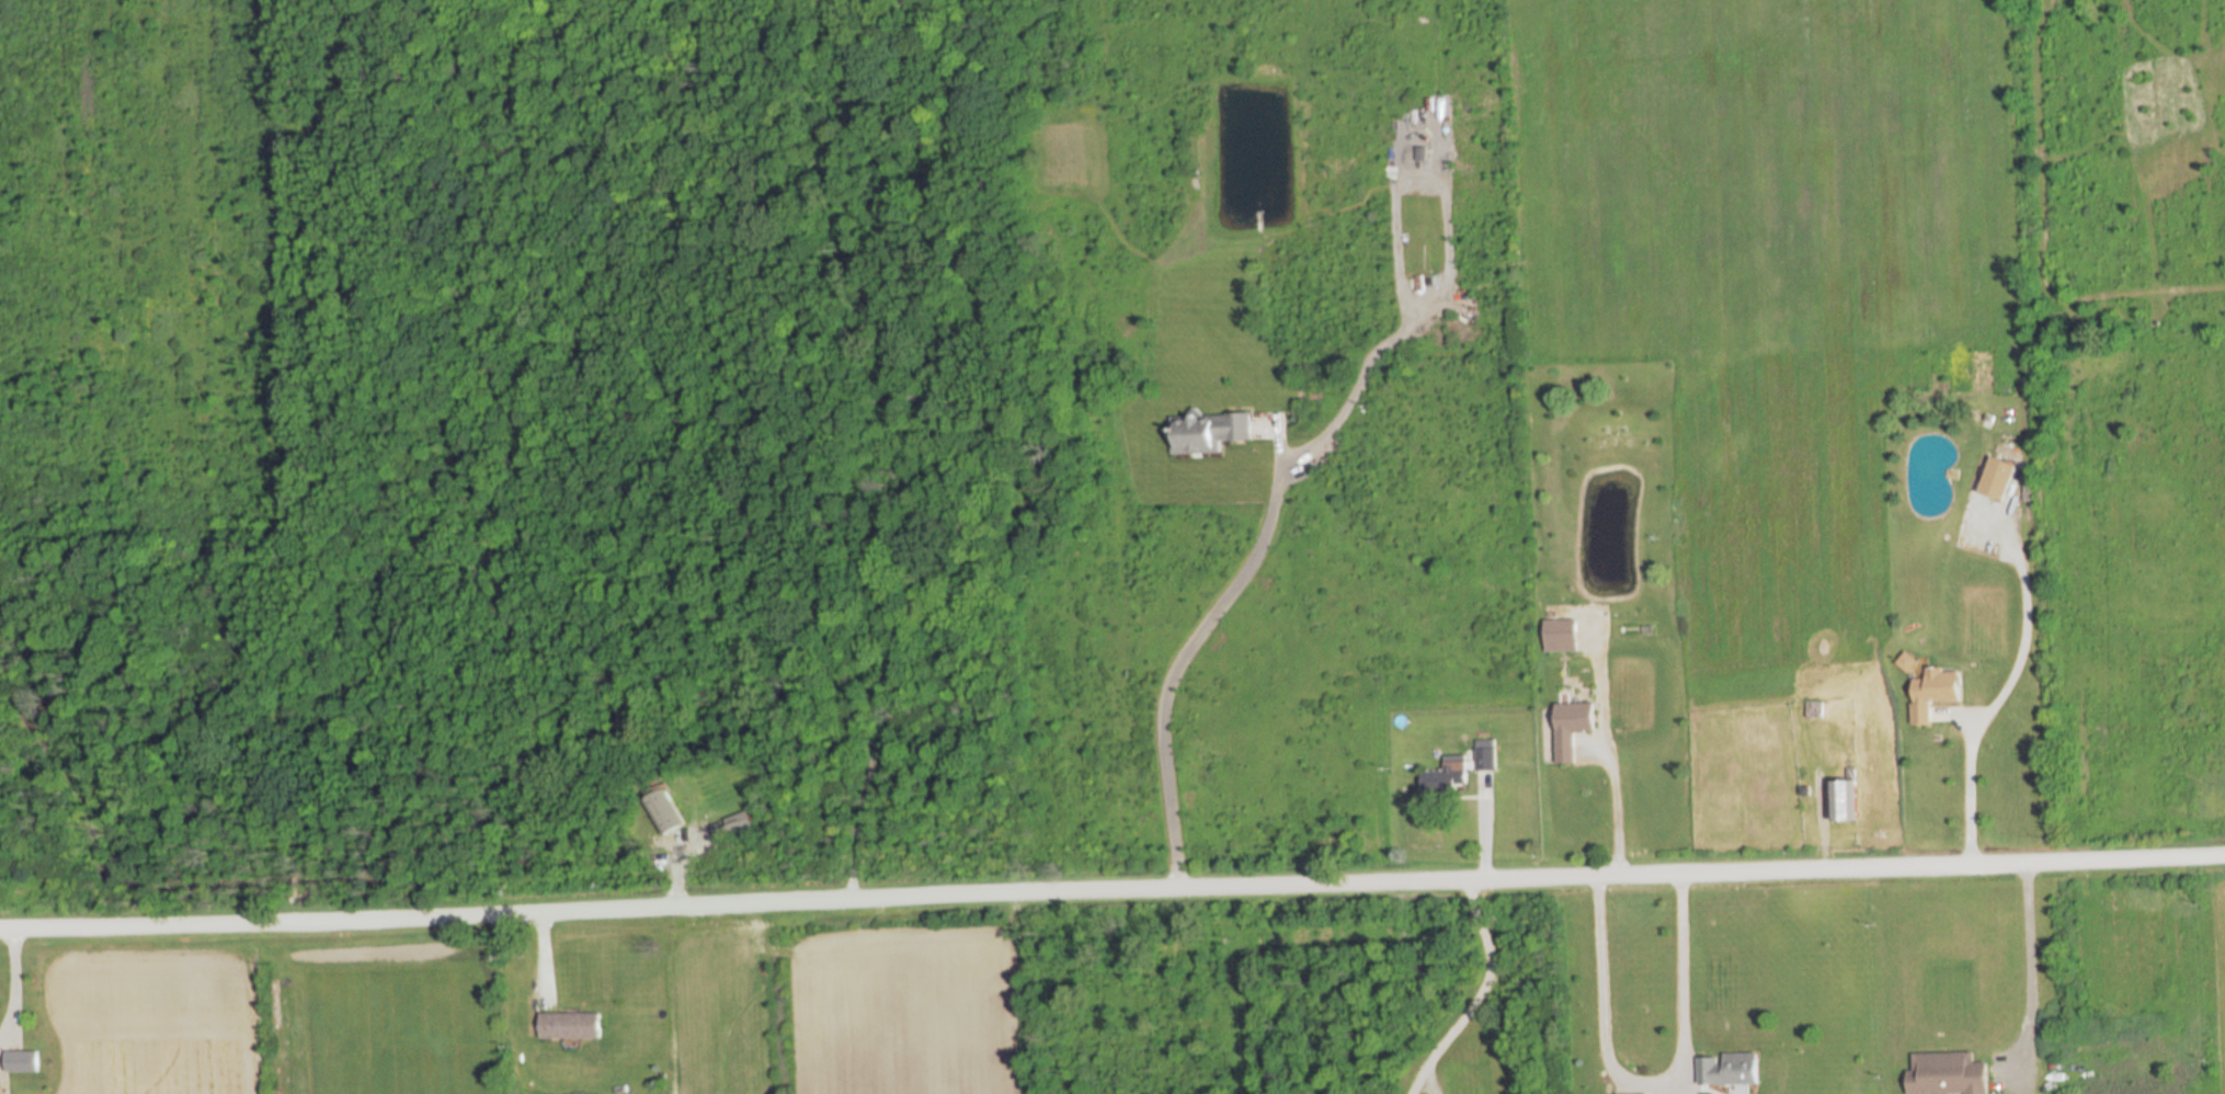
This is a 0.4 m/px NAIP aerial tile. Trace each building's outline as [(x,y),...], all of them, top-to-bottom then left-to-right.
[(1251,442),(1251,415),(1173,415),(1173,454),(1221,454),(1221,442),(1251,442)] [(2017,465),(1991,456),(1978,492),(2004,501),(2017,465)] [(1546,620),(1546,652),(1578,651),(1578,620),(1546,620)] [(1913,678),(1912,725),(1931,725),(1931,702),(1961,702),(1962,670),(1925,670),(1925,678),(1913,678)] [(1576,732),(1595,732),(1595,703),(1557,703),(1557,764),(1576,764),(1576,732)] [(1476,740),(1476,797),(1493,797),(1493,740),(1476,740)] [(1457,793),(1457,786),(1466,786),(1466,755),(1443,755),(1443,770),(1422,771),(1422,793),(1457,793)] [(1832,822),(1855,822),(1855,782),(1832,782),(1832,822)] [(542,1039),(601,1039),(601,1014),(542,1014),(542,1039)] [(36,1072),(36,1052),(6,1052),(6,1072),(36,1072)] [(1911,1093),(1989,1093),(1989,1063),(1975,1063),(1974,1053),(1910,1054),(1911,1093)] [(1700,1056),(1700,1086),(1759,1085),(1759,1055),(1700,1056)]
